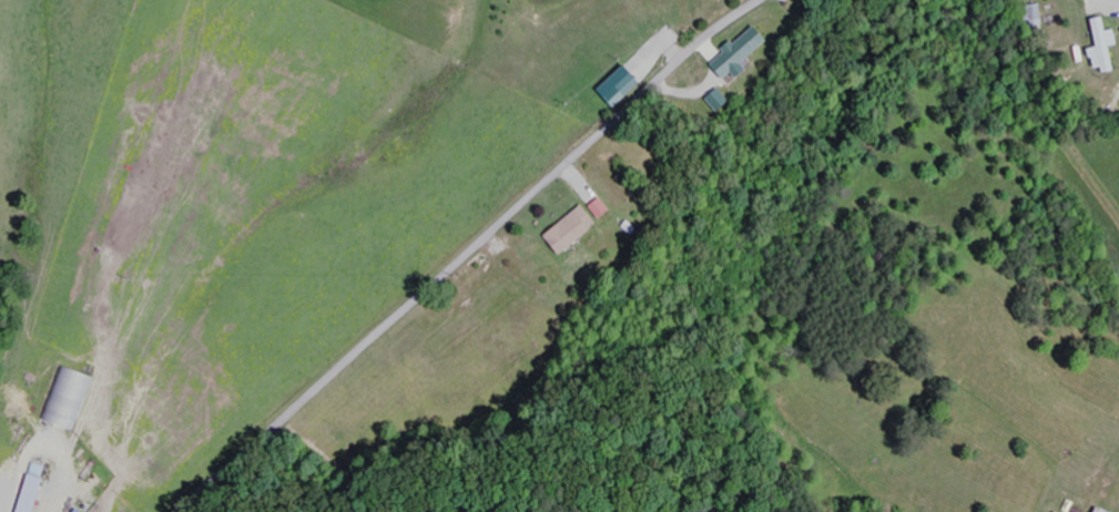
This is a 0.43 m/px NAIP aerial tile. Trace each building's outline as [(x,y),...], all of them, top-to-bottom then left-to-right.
[(1118,46),(1118,29),(1111,31),(1108,17),(1095,19),(1101,47),(1093,48),(1098,72),(1118,68),(1114,46),(1118,46)] [(729,80),(739,73),(743,78),(754,71),(748,62),(776,42),(763,25),(729,49),(731,52),(717,62),(729,80)] [(604,91),(621,108),(649,82),(631,65),(604,91)] [(719,112),(734,103),(725,88),(710,97),(719,112)] [(606,224),(590,204),(551,236),(566,256),(606,224)] [(97,375),(71,367),(63,392),(56,390),(48,420),(80,429),(97,375)]
